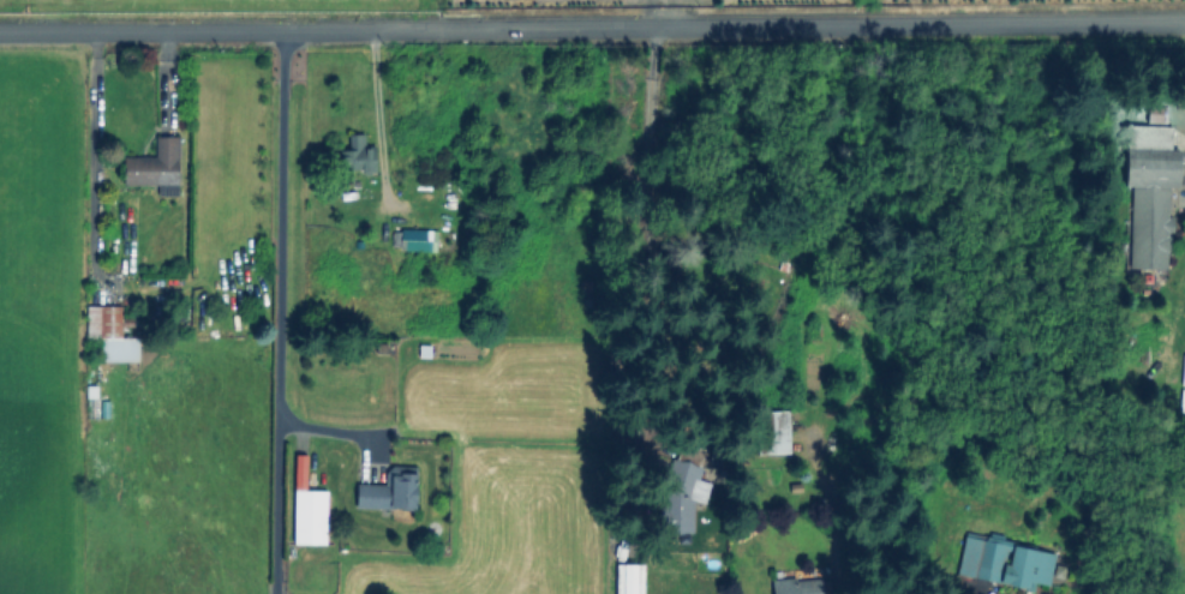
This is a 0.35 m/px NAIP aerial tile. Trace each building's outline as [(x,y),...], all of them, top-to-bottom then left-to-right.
[(1171,122),(1171,149),(1183,149),(1183,182),(1171,182),(1169,265),(1131,265),(1131,182),(1127,182),(1129,122),(1171,122)] [(180,139),(179,194),(162,194),(162,187),(127,186),(127,160),(158,160),(158,139),(180,139)] [(377,149),(377,172),(346,172),(346,152),(351,152),(351,140),(366,140),(366,149),(377,149)] [(456,235),(455,254),(399,250),(400,230),(456,235)] [(139,342),(139,364),(101,364),(101,338),(91,338),(91,310),(126,310),(126,342),(139,342)] [(792,455),(762,457),(759,413),(789,410),(792,455)] [(705,454),(699,464),(702,464),(700,481),(712,485),(704,504),(693,500),(693,535),(660,535),(660,490),(670,455),(675,456),(683,440),(705,454)] [(417,468),(415,510),(361,510),(361,488),(387,488),(388,468),(417,468)] [(329,493),(329,545),(298,545),(298,493),(329,493)] [(1055,553),(1051,583),(1036,581),(1035,590),(959,575),(965,533),(1055,553)] [(824,580),(825,593),(773,593),(772,581),(798,577),(798,582),(824,580)]
